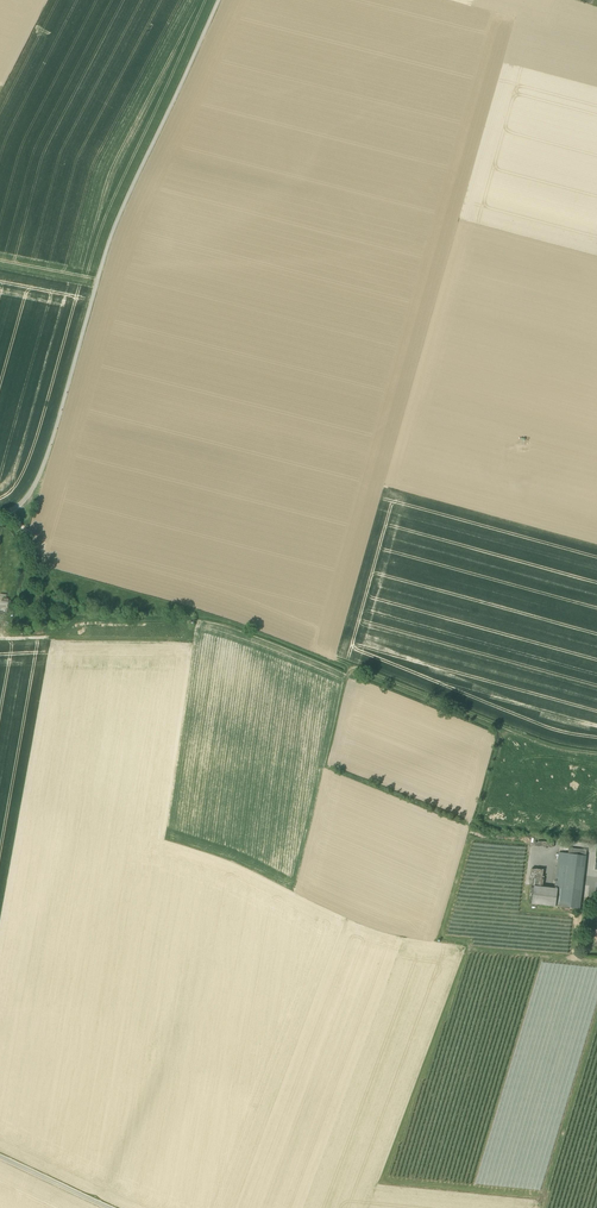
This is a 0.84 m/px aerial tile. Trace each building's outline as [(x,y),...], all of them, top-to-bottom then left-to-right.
[(580,909),(586,856),(568,854),(559,853),(554,889),(557,889),(556,906),(575,909),(580,909)] [(532,871),(530,882),(540,884),(541,873),(532,871)] [(556,907),(556,906),(557,889),(554,889),(534,887),(532,904),(556,907)]
